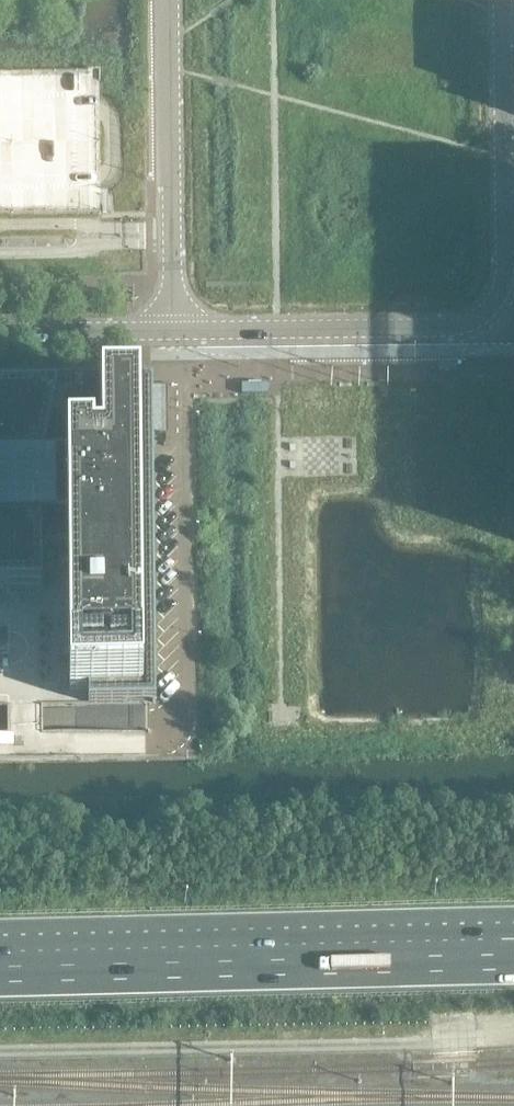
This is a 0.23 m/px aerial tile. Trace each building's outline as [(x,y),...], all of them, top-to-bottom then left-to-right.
[(99,94),(99,85),(99,84),(100,84),(100,72),(88,72),(88,73),(0,74),(0,215),(101,214),(100,198),(100,191),(99,94)] [(71,704),(89,704),(123,704),(156,703),(156,655),(153,397),(153,384),(82,385),(8,385),(0,386),(0,705),(71,704)]
